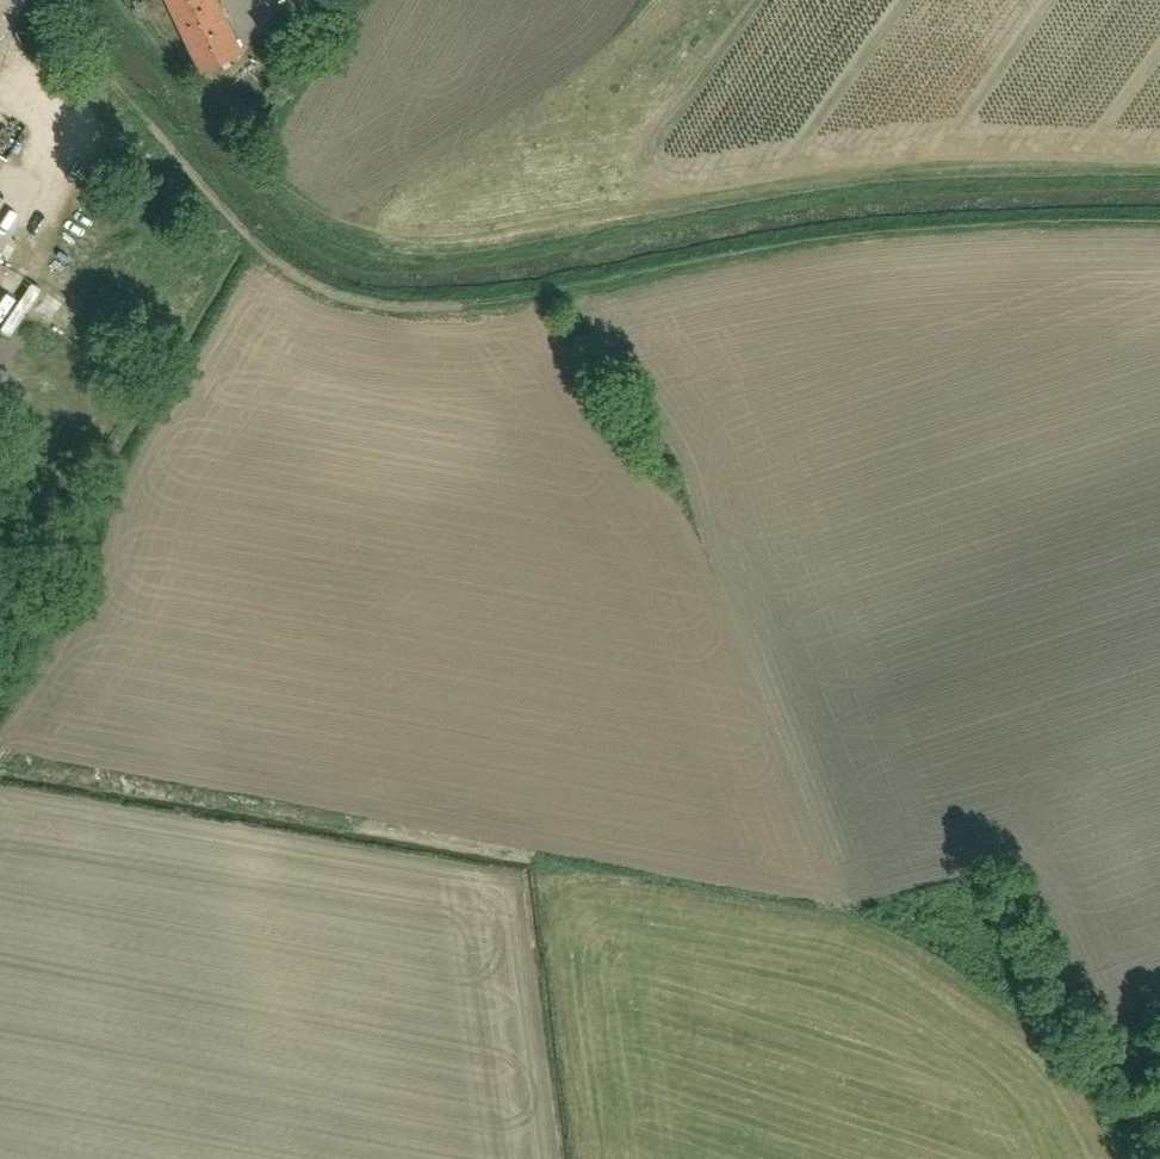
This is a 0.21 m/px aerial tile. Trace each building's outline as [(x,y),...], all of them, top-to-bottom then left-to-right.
[(225,0),(179,0),(211,75),(250,59),(225,0)] [(15,336),(45,289),(35,282),(4,329),(15,336)]
